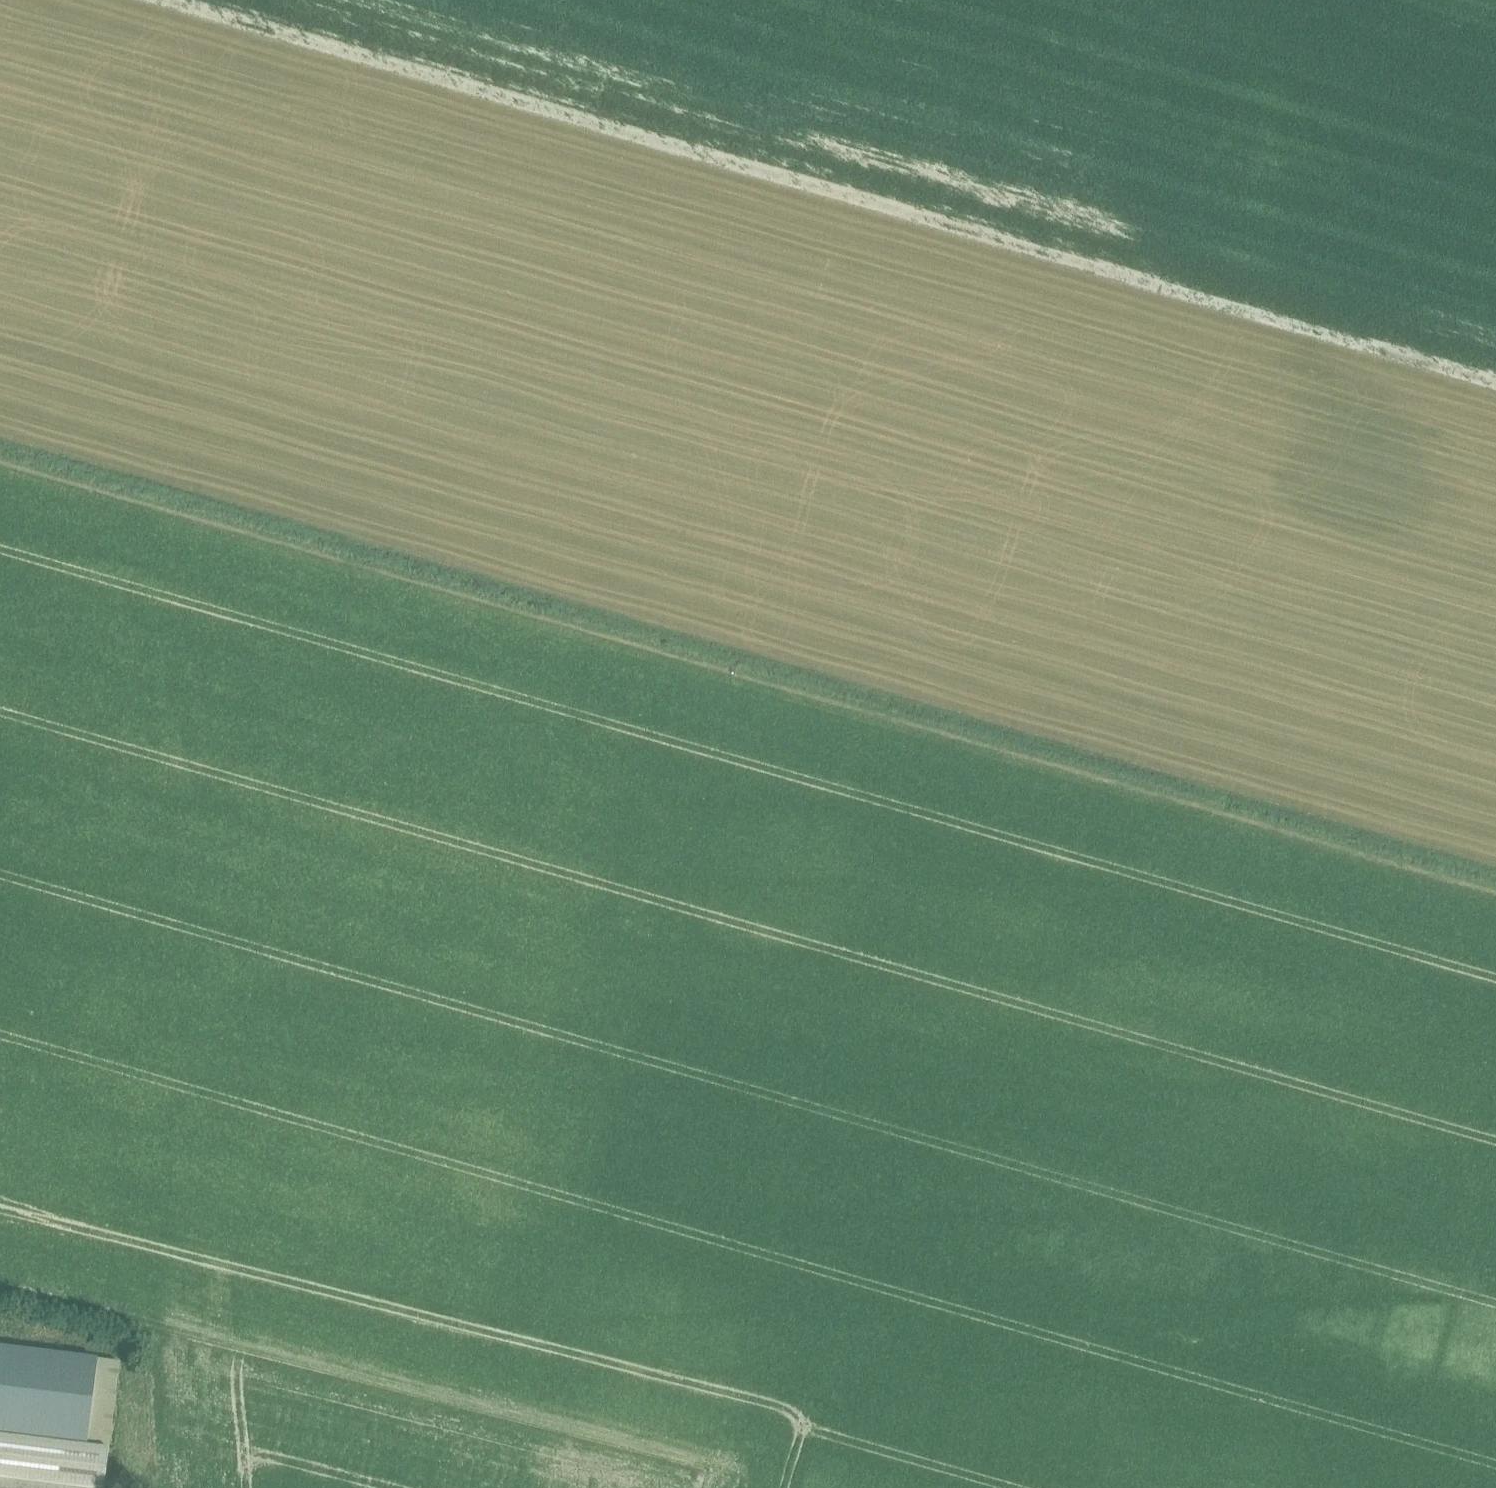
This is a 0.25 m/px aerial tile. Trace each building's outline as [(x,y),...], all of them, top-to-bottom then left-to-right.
[(108,1451),(119,1364),(0,1349),(0,1438),(108,1451)] [(108,1451),(0,1438),(0,1487),(104,1487),(108,1451)]
